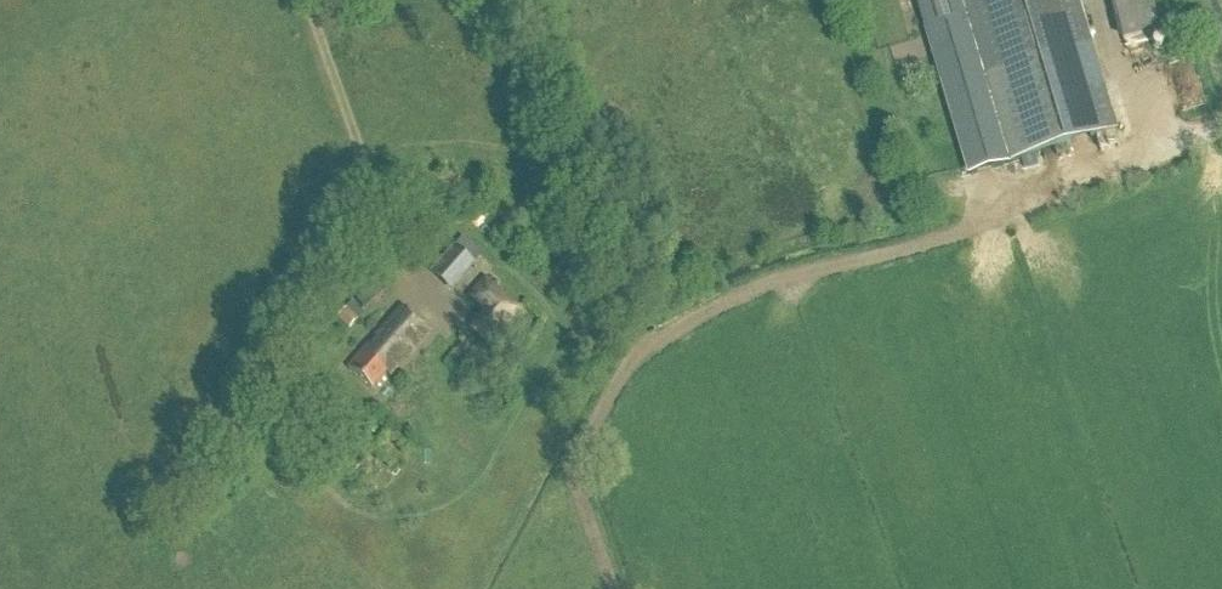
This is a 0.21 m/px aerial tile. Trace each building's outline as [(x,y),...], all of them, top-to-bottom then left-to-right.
[(967,176),(1013,162),(1117,131),(1094,52),(1079,0),(915,0),(967,176)] [(1129,53),(1164,43),(1152,0),(1113,0),(1129,53)] [(1208,0),(1182,0),(1186,16),(1211,9),(1208,0)] [(933,220),(945,216),(941,201),(928,205),(933,220)] [(433,274),(449,289),(468,267),(452,252),(433,274)] [(372,276),(349,294),(361,308),(383,290),(372,276)] [(471,330),(489,346),(519,312),(485,281),(469,300),(485,314),(471,330)] [(348,331),(357,320),(344,309),(334,320),(348,331)] [(390,378),(429,334),(401,310),(348,371),(371,392),(386,375),(390,378)]
